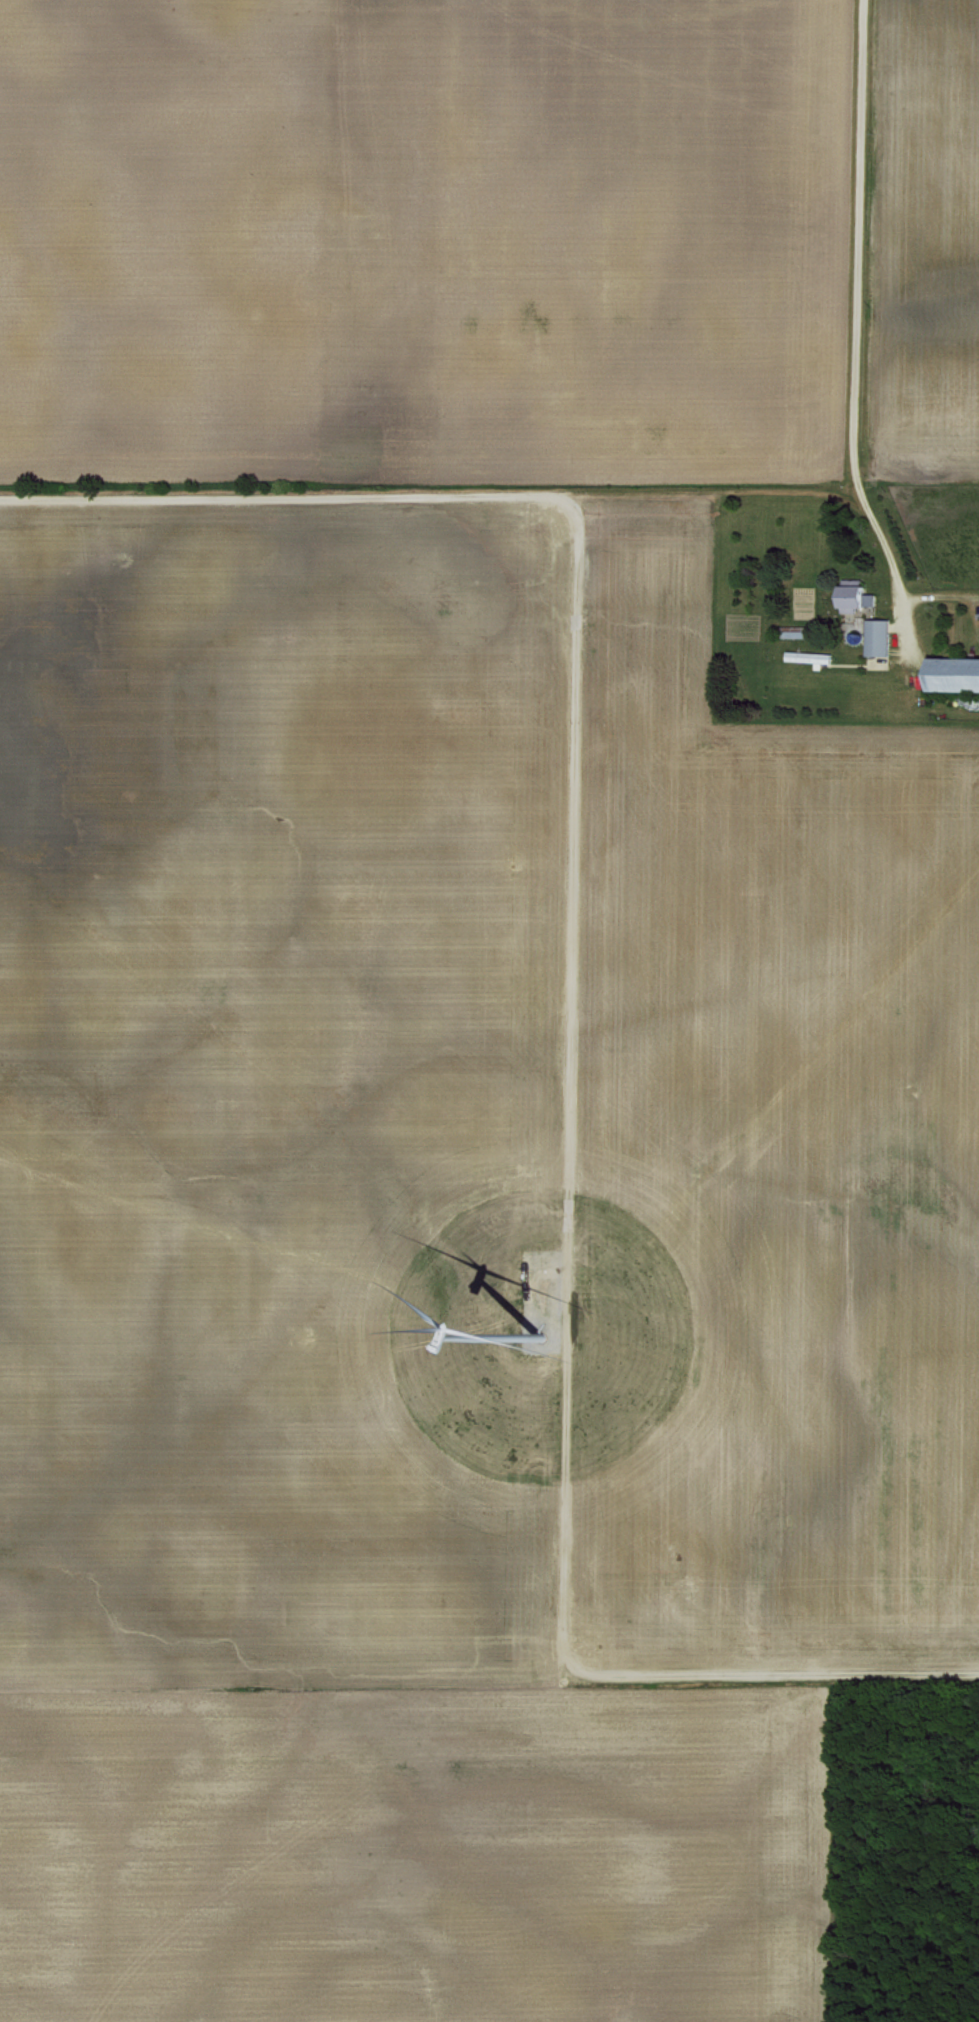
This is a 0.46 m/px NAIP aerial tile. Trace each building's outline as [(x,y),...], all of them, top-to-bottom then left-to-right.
[(873,592),(862,592),(862,584),(837,583),(836,615),(860,616),(861,607),(872,608),(873,592)] [(864,654),(887,654),(887,618),(865,618),(864,654)] [(925,655),(924,688),(978,690),(978,657),(925,655)]
